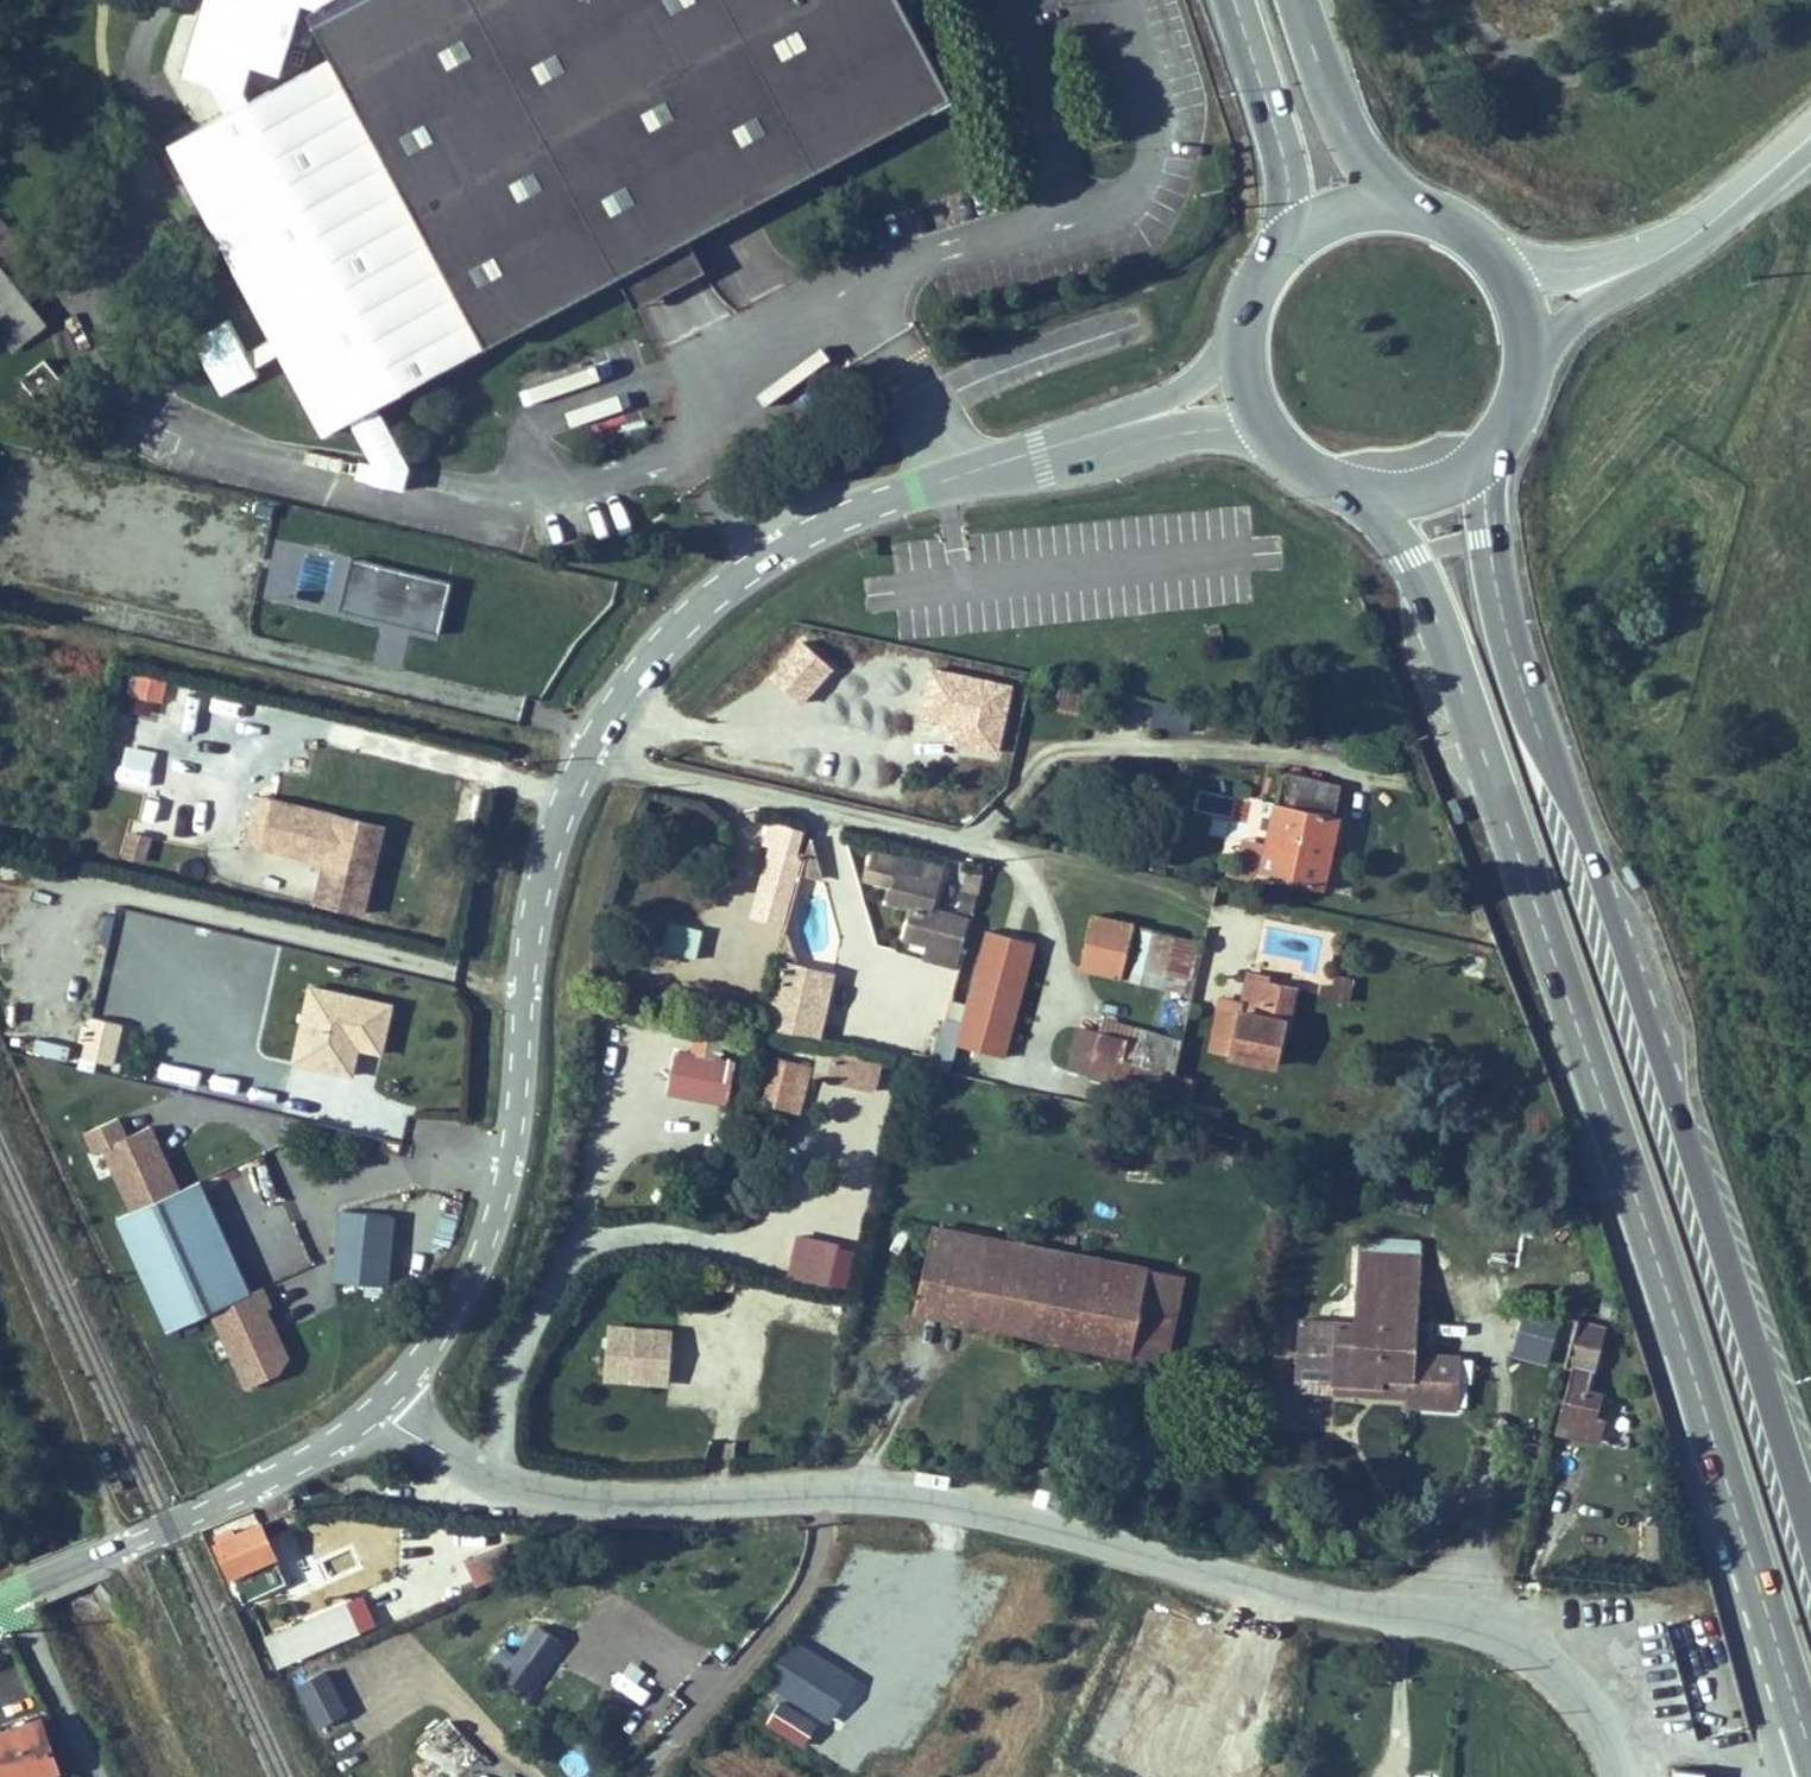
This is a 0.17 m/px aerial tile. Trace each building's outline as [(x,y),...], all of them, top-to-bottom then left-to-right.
[(318,8),(323,18),(314,23),(336,65),(487,349),(619,278),(632,303),(703,265),(690,240),(943,104),(937,94),(947,89),(900,0),(333,0),(318,8)] [(330,432),(487,349),(336,65),(179,149),(330,432)] [(953,99),(947,89),(937,94),(943,104),(953,99)] [(776,241),(800,238),(795,196),(771,199),(776,241)] [(0,219),(0,334),(13,349),(45,324),(21,294),(45,275),(0,219)] [(636,309),(706,271),(703,265),(632,303),(636,309)] [(227,314),(189,333),(219,393),(258,374),(227,314)] [(247,345),(256,363),(277,352),(268,334),(247,345)] [(49,379),(56,373),(45,360),(20,380),(24,384),(19,388),(30,402),(35,399),(40,404),(57,390),(49,379)] [(555,366),(516,375),(520,393),(560,385),(555,366)] [(65,384),(56,373),(49,379),(57,390),(65,384)] [(634,404),(608,413),(617,441),(643,433),(634,404)] [(187,467),(193,450),(181,445),(175,463),(187,467)] [(459,593),(360,570),(348,622),(447,645),(459,593)] [(127,715),(160,717),(163,673),(130,670),(127,715)] [(1090,715),(1095,691),(1047,680),(1042,705),(1090,715)] [(171,728),(207,730),(209,686),(173,684),(171,728)] [(212,694),(206,730),(246,737),(251,700),(212,694)] [(122,743),(111,777),(145,788),(156,753),(122,743)] [(1324,890),(1341,817),(1335,816),(1341,786),(1284,774),(1279,803),(1277,803),(1261,875),(1324,890)] [(264,848),(275,801),(258,797),(247,844),(264,848)] [(363,912),(383,826),(275,801),(264,848),(325,862),(316,901),(363,912)] [(789,903),(803,854),(795,852),(801,831),(772,822),(765,845),(772,847),(758,894),(789,903)] [(143,861),(149,838),(133,833),(126,856),(143,861)] [(823,878),(813,838),(809,837),(800,872),(823,878)] [(1261,875),(1268,844),(1244,838),(1238,863),(1230,861),(1227,875),(1251,880),(1261,875)] [(865,875),(894,882),(896,872),(939,884),(945,862),(874,843),(865,875)] [(962,953),(971,921),(933,910),(940,884),(896,872),(889,901),(914,907),(906,938),(927,944),(962,953)] [(973,913),(977,896),(963,892),(959,909),(973,913)] [(783,924),(789,903),(758,894),(752,915),(783,924)] [(1162,988),(1173,935),(1095,916),(1083,968),(1162,988)] [(694,960),(702,930),(671,922),(663,952),(694,960)] [(1039,938),(993,926),(963,1041),(1009,1053),(1039,938)] [(822,996),(827,972),(795,965),(796,959),(785,934),(784,934),(777,959),(783,962),(766,1027),(818,1039),(828,997),(822,996)] [(1184,993),(1196,941),(1173,935),(1162,988),(1184,993)] [(959,968),(962,953),(927,944),(923,958),(959,968)] [(828,997),(833,974),(827,972),(822,996),(828,997)] [(1287,1025),(1295,989),(1269,984),(1270,978),(1249,973),(1243,1003),(1232,1054),(1231,1056),(1275,1065),(1283,1025),(1287,1025)] [(1349,993),(1353,980),(1338,976),(1334,989),(1349,993)] [(1351,994),(1334,989),(1321,986),(1319,993),(1349,1002),(1351,994)] [(317,988),(299,1062),(353,1075),(360,1044),(384,1050),(395,1007),(317,988)] [(1232,1054),(1243,1003),(1222,999),(1211,1050),(1232,1054)] [(115,1058),(120,1016),(86,1012),(81,1054),(115,1058)] [(1175,1075),(1182,1042),(1105,1020),(1101,1033),(1081,1028),(1071,1070),(1115,1081),(1107,1108),(1165,1122),(1175,1075)] [(694,1054),(698,1034),(670,1029),(667,1049),(694,1054)] [(719,1059),(722,1038),(698,1034),(694,1054),(719,1059)] [(749,1051),(750,1043),(740,1041),(738,1049),(749,1051)] [(829,1080),(836,1051),(820,1047),(813,1077),(829,1080)] [(875,1091),(881,1062),(836,1051),(829,1080),(875,1091)] [(808,1082),(812,1067),(775,1057),(771,1073),(772,1074),(764,1103),(786,1109),(794,1079),(808,1082)] [(800,1112),(808,1082),(794,1079),(786,1109),(800,1112)] [(116,1124),(83,1139),(91,1160),(86,1162),(97,1187),(113,1179),(132,1219),(116,1226),(169,1339),(212,1319),(249,1397),(276,1384),(290,1367),(265,1316),(271,1313),(263,1297),(253,1302),(199,1190),(178,1200),(147,1135),(126,1145),(116,1124)] [(972,1322),(991,1238),(933,1227),(915,1310),(972,1322)] [(845,1292),(858,1245),(796,1229),(784,1276),(845,1292)] [(297,1234),(286,1240),(298,1264),(309,1258),(297,1234)] [(1045,1298),(1055,1251),(991,1238),(972,1322),(1146,1359),(1149,1341),(1168,1345),(1182,1275),(1092,1258),(1082,1306),(1045,1298)] [(1413,1354),(1419,1253),(1360,1249),(1356,1323),(1299,1320),(1295,1390),(1334,1392),(1334,1383),(1380,1386),(1381,1377),(1411,1379),(1409,1405),(1455,1408),(1458,1357),(1454,1357),(1422,1355),(1413,1354)] [(1082,1306),(1092,1258),(1055,1251),(1045,1298),(1082,1306)] [(724,1275),(720,1290),(737,1294),(741,1280),(724,1275)] [(1548,1361),(1560,1319),(1523,1309),(1512,1351),(1548,1361)] [(1606,1318),(1581,1312),(1578,1323),(1604,1329),(1606,1318)] [(1454,1357),(1456,1321),(1424,1319),(1422,1355),(1454,1357)] [(1587,1396),(1604,1329),(1578,1323),(1566,1365),(1572,1366),(1556,1431),(1598,1441),(1604,1418),(1595,1416),(1599,1399),(1587,1396)] [(671,1388),(675,1335),(644,1332),(639,1386),(671,1388)] [(1165,1363),(1168,1345),(1149,1341),(1146,1359),(1165,1363)] [(1458,1400),(1471,1401),(1476,1355),(1463,1354),(1458,1400)] [(1409,1397),(1411,1379),(1381,1377),(1380,1386),(1334,1383),(1334,1392),(1409,1397)] [(1604,1418),(1608,1402),(1599,1399),(1595,1416),(1604,1418)] [(110,1457),(107,1451),(101,1454),(104,1461),(110,1457)] [(124,1487),(121,1480),(114,1483),(117,1490),(124,1487)] [(274,1555),(261,1526),(236,1537),(217,1546),(229,1574),(274,1555)] [(236,1537),(232,1529),(213,1538),(217,1546),(236,1537)] [(465,1555),(475,1581),(504,1571),(495,1545),(465,1555)] [(263,1638),(276,1668),(358,1631),(344,1602),(263,1638)] [(531,1694),(568,1641),(537,1620),(500,1673),(531,1694)] [(788,1634),(761,1682),(829,1721),(857,1673),(788,1634)] [(314,1723),(347,1710),(329,1666),(296,1680),(314,1723)] [(624,1683),(607,1702),(641,1731),(658,1712),(624,1683)] [(427,1734),(457,1772),(480,1754),(450,1716),(427,1734)] [(51,1748),(42,1719),(33,1722),(43,1751),(51,1748)] [(33,1722),(0,1733),(0,1776),(37,1776),(58,1770),(51,1748),(43,1751),(33,1722)] [(458,1773),(423,1740),(405,1758),(425,1776),(454,1776),(458,1773)]
